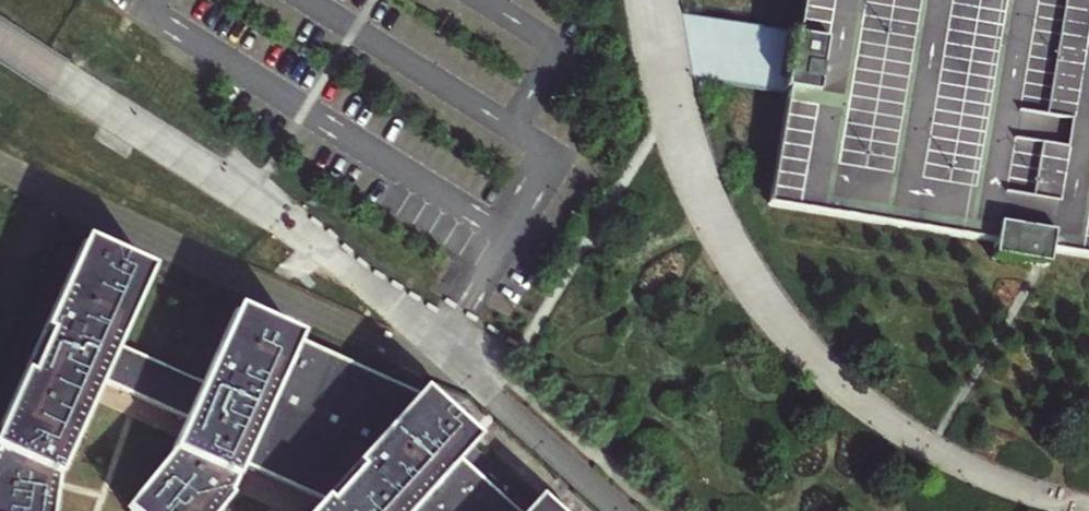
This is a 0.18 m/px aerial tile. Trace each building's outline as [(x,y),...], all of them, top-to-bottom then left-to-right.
[(793,66),(772,187),(770,202),(787,205),(995,239),(1037,246),(1050,248),(1088,254),(1088,0),(803,0),(793,66)] [(1037,246),(995,239),(992,255),(1034,261),(1048,264),(1050,248),(1037,246)] [(400,406),(391,424),(298,383),(315,346),(237,310),(204,383),(118,346),(151,271),(84,242),(0,427),(0,429),(5,431),(0,443),(0,510),(53,510),(57,482),(103,381),(137,396),(187,419),(171,453),(137,494),(142,498),(131,510),(222,510),(233,498),(229,496),(243,462),(291,483),(322,497),(311,510),(517,510),(459,458),(400,406)] [(419,394),(315,346),(298,383),(391,424),(400,406),(459,458),(473,442),(419,394)] [(526,510),(550,510),(537,499),(526,510)]
